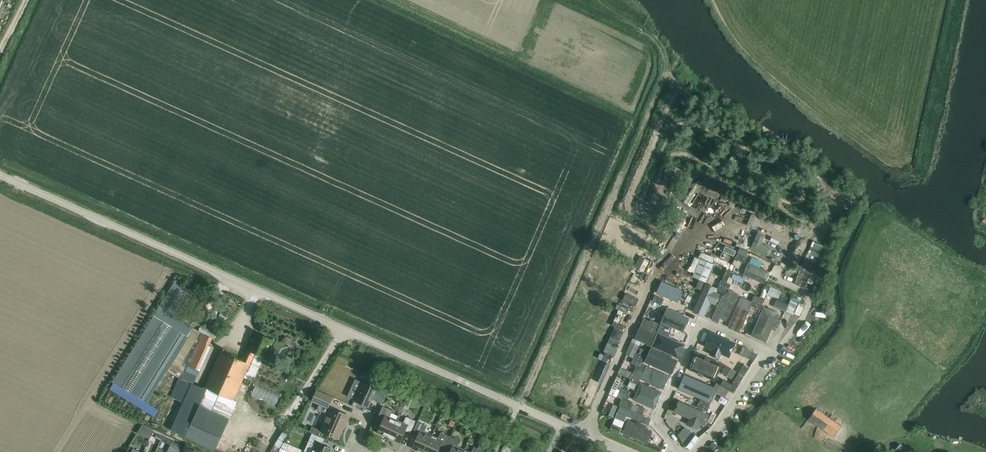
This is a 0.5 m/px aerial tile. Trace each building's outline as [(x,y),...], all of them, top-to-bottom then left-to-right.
[(711,232),(709,239),(729,246),(732,239),(711,232)] [(737,253),(735,258),(744,262),(747,257),(737,253)] [(706,282),(713,264),(700,258),(692,276),(706,282)] [(748,262),(744,270),(765,279),(768,271),(748,262)] [(699,292),(704,282),(699,280),(695,290),(699,292)] [(659,293),(681,302),(685,292),(663,283),(659,293)] [(715,288),(705,283),(692,310),(703,315),(709,302),(715,305),(720,294),(714,292),(715,288)] [(632,298),(636,290),(631,288),(627,296),(632,298)] [(726,298),(722,296),(711,320),(725,326),(739,295),(730,290),(726,298)] [(784,291),(780,300),(789,304),(794,295),(784,291)] [(792,305),(812,313),(817,301),(797,293),(792,305)] [(655,295),(652,300),(661,304),(664,299),(655,295)] [(743,297),(729,327),(741,333),(755,302),(743,297)] [(764,306),(750,336),(765,344),(773,326),(777,328),(780,321),(776,319),(779,313),(764,306)] [(660,320),(683,330),(688,318),(666,307),(660,320)] [(610,310),(607,315),(620,321),(623,316),(610,310)] [(170,336),(178,341),(187,326),(179,322),(170,336)] [(655,334),(640,326),(634,338),(650,345),(655,334)] [(178,377),(185,367),(180,364),(200,332),(193,328),(167,370),(178,377)] [(667,335),(668,333),(664,331),(663,333),(658,331),(651,345),(677,357),(683,344),(684,343),(679,340),(667,335)] [(709,331),(703,346),(712,350),(709,354),(719,359),(721,354),(730,358),(736,344),(709,331)] [(143,341),(131,365),(130,364),(124,377),(133,381),(157,334),(152,332),(146,343),(143,341)] [(157,412),(152,422),(214,451),(224,429),(237,401),(233,399),(244,376),(251,380),(253,375),(247,373),(256,353),(264,356),(267,349),(271,339),(258,333),(251,347),(249,346),(242,360),(222,351),(217,360),(210,375),(198,370),(198,369),(188,365),(181,379),(178,378),(170,395),(172,396),(170,399),(167,398),(160,414),(157,412)] [(199,341),(208,345),(212,338),(202,333),(199,341)] [(632,342),(627,355),(634,358),(640,345),(641,342),(634,339),(632,342)] [(650,348),(643,361),(671,374),(677,360),(650,348)] [(752,350),(748,357),(753,361),(758,354),(755,351),(752,350)] [(256,353),(247,373),(253,375),(256,377),(260,366),(265,357),(264,356),(256,353)] [(718,367),(694,356),(689,367),(713,379),(718,367)] [(152,362),(137,392),(147,396),(161,367),(152,362)] [(744,363),(738,372),(743,375),(749,366),(744,363)] [(634,369),(631,375),(663,390),(669,376),(645,365),(642,372),(634,369)] [(363,368),(360,374),(370,378),(372,373),(363,368)] [(734,379),(733,381),(738,384),(743,375),(738,372),(734,379)] [(708,408),(715,392),(723,397),(728,392),(717,383),(714,387),(685,375),(679,388),(700,398),(697,406),(707,411),(708,408)] [(383,400),(389,387),(372,379),(370,385),(362,381),(353,399),(368,406),(373,395),(383,400)] [(640,382),(632,400),(653,409),(661,392),(640,382)] [(338,399),(340,394),(325,386),(323,391),(338,399)] [(328,407),(332,398),(324,394),(316,391),(312,400),(319,403),(328,407)] [(682,402),(675,415),(690,423),(688,427),(697,431),(706,414),(682,402)] [(331,408),(328,407),(319,403),(317,409),(328,414),(321,430),(337,437),(344,422),(346,423),(349,415),(331,408)] [(632,404),(626,417),(646,425),(649,418),(641,415),(643,409),(632,404)] [(835,409),(843,415),(847,409),(839,404),(835,409)] [(388,437),(396,419),(389,416),(392,410),(382,406),(377,418),(382,420),(377,432),(388,437)] [(833,437),(841,426),(816,408),(808,420),(833,437)] [(414,423),(415,420),(406,416),(403,423),(396,419),(388,437),(399,442),(405,430),(410,432),(414,423)] [(431,435),(424,432),(427,425),(417,421),(412,433),(417,435),(412,447),(422,451),(423,451),(431,435)] [(651,431),(628,421),(623,432),(646,443),(651,431)] [(612,423),(609,428),(619,433),(620,430),(621,427),(612,423)] [(143,424),(137,433),(149,438),(154,429),(151,427),(144,424),(143,424)] [(283,431),(272,448),(277,451),(288,434),(283,431)] [(450,436),(441,432),(438,438),(431,435),(423,451),(437,451),(440,445),(445,448),(450,436)] [(690,449),(699,437),(691,432),(682,443),(690,449)] [(170,444),(172,440),(162,436),(161,440),(170,444)] [(464,449),(457,446),(460,440),(450,436),(445,448),(450,450),(449,451),(463,451),(464,449)] [(180,449),(182,445),(172,440),(170,444),(170,445),(180,449)] [(332,449),(323,445),(317,442),(312,451),(331,451),(332,449)] [(907,450),(900,444),(895,449),(892,451),(905,451),(907,450)]
